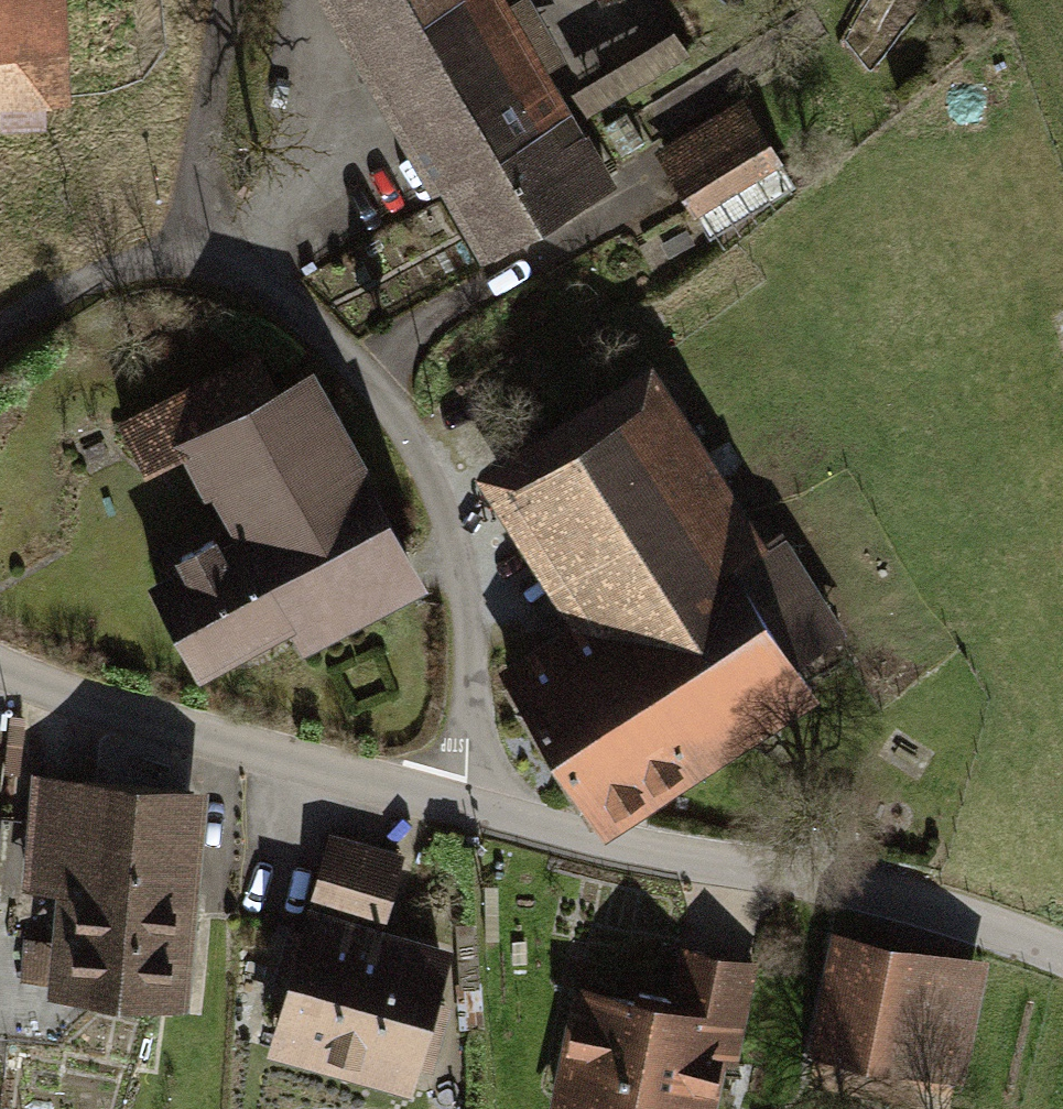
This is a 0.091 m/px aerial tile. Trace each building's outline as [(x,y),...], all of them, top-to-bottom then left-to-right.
[(45,95),(43,51),(64,50),(62,0),(0,0),(0,96),(45,95)] [(380,53),(473,0),(350,0),(380,53)] [(380,53),(490,245),(606,179),(583,138),(562,150),(477,0),(473,0),(380,53)] [(562,150),(583,138),(504,0),(477,0),(562,150)] [(577,91),(590,112),(690,53),(677,32),(577,91)] [(739,108),(665,153),(698,206),(772,161),(739,108)] [(258,356),(126,427),(146,466),(194,441),(280,395),(258,356)] [(188,572),(157,588),(198,664),(406,553),(312,379),(280,395),(194,441),(247,540),(221,555),(213,539),(180,557),(188,572)] [(614,615),(512,680),(597,814),(805,682),(790,658),(831,631),(773,539),(731,566),(637,419),(531,486),(614,615)] [(187,794),(39,780),(31,884),(76,890),(68,984),(170,993),(187,794)] [(396,860),(332,842),(314,904),(378,922),(396,860)] [(441,959),(310,922),(280,1029),(411,1066),(441,959)] [(59,942),(26,940),(24,978),(56,980),(59,942)] [(930,959),(845,942),(821,1064),(865,1073),(862,1085),(947,1101),(971,977),(928,969),(930,959)] [(680,950),(671,997),(669,1008),(700,1014),(694,1045),(715,1050),(713,1057),(730,1060),(749,964),(680,950)] [(584,991),(561,1103),(590,1108),(618,1108),(628,1102),(639,1104),(642,1108),(703,1108),(713,1057),(715,1050),(694,1045),(700,1014),(669,1008),(671,997),(640,991),(637,1002),(584,991)]
